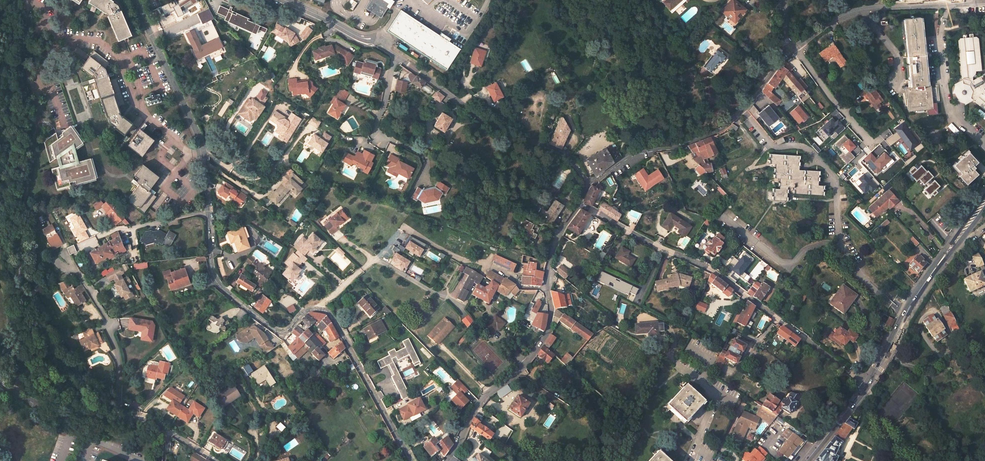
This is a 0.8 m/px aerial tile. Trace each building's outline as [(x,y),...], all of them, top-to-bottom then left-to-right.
[(117,41),(131,35),(120,10),(119,10),(116,5),(112,2),(113,1),(112,0),(89,0),(87,3),(103,14),(104,14),(105,14),(107,16),(106,16),(117,41)] [(365,8),(375,14),(380,18),(387,6),(389,7),(393,0),(371,0),(365,8)] [(670,10),(674,7),(668,0),(665,0),(663,2),(670,10)] [(674,7),(670,10),(672,13),(687,1),(686,0),(682,0),(674,7)] [(749,10),(741,4),(740,5),(734,0),(732,0),(726,7),(725,6),(721,10),(728,15),(727,16),(730,19),(727,21),(735,27),(749,10)] [(168,3),(155,9),(159,17),(172,11),(168,3)] [(258,30),(260,26),(247,20),(248,18),(237,14),(236,15),(229,12),(229,10),(220,6),(217,13),(226,17),(225,21),(228,22),(229,21),(253,31),(252,33),(256,34),(257,33),(258,30)] [(233,8),(231,7),(229,10),(229,12),(236,15),(237,14),(231,11),(233,8)] [(197,13),(201,23),(213,18),(208,8),(197,13)] [(438,35),(400,10),(387,31),(447,69),(460,48),(449,41),(450,39),(440,32),(438,35)] [(906,86),(908,111),(927,109),(928,115),(937,114),(936,103),(932,103),(930,85),(926,85),(924,62),(931,61),(927,55),(924,55),(920,17),(904,19),(910,86),(906,86)] [(229,21),(228,22),(252,33),(253,31),(229,21)] [(206,27),(204,23),(194,28),(202,45),(205,44),(199,31),(206,27)] [(312,29),(308,26),(303,33),(307,36),(312,29)] [(293,31),(284,27),(279,35),(288,40),(289,44),(297,41),(293,31)] [(194,28),(186,32),(194,49),(192,50),(195,59),(223,45),(219,37),(202,45),(194,28)] [(984,110),(984,89),(984,75),(974,80),(973,77),(977,73),(977,72),(983,71),(981,43),(979,43),(978,43),(978,37),(975,37),(975,35),(971,35),(971,38),(968,38),(967,35),(964,36),(964,38),(961,38),(962,45),(961,45),(959,45),(963,82),(957,85),(955,92),(958,98),(965,101),(971,97),(984,110)] [(348,66),(354,56),(344,50),(344,51),(335,45),(331,46),(331,44),(324,46),(324,45),(317,47),(318,49),(311,51),(315,60),(316,59),(334,53),(336,55),(343,59),(341,61),(348,66)] [(838,68),(845,64),(831,45),(818,53),(824,61),(827,59),(826,57),(830,55),(838,68)] [(474,49),(470,64),(481,67),(484,58),(482,57),(483,52),(474,49)] [(721,63),(726,56),(717,49),(703,66),(710,72),(718,62),(721,63)] [(110,63),(94,51),(81,68),(91,77),(93,75),(95,76),(95,77),(94,79),(106,118),(107,118),(109,123),(113,126),(113,127),(124,135),(133,123),(123,116),(122,115),(121,116),(119,114),(120,112),(118,106),(125,104),(116,78),(110,80),(109,77),(108,74),(105,68),(110,63)] [(357,63),(354,74),(361,76),(361,75),(362,73),(373,76),(372,78),(372,79),(378,80),(381,69),(375,68),(376,65),(364,62),(364,64),(357,63)] [(787,71),(790,68),(785,62),(781,66),(787,71)] [(781,66),(768,83),(773,88),(778,82),(779,83),(782,79),(785,82),(790,75),(787,71),(781,66)] [(395,92),(404,94),(406,84),(411,81),(420,88),(423,83),(424,82),(410,71),(408,74),(408,76),(408,78),(401,82),(401,83),(397,82),(395,92)] [(796,81),(790,75),(785,82),(789,87),(796,81)] [(296,81),(296,78),(288,80),(289,91),(292,90),(293,93),(302,91),(303,93),(306,94),(308,92),(312,95),(317,88),(313,85),(312,82),(308,79),(306,81),(301,82),(301,80),(296,81)] [(802,89),(805,86),(799,78),(796,81),(789,87),(801,101),(808,95),(802,89)] [(420,88),(428,93),(430,93),(430,92),(431,90),(431,89),(423,83),(420,88)] [(770,92),(773,88),(768,83),(765,87),(770,92)] [(503,98),(496,84),(487,89),(494,102),(503,98)] [(878,104),(882,101),(870,86),(861,93),(866,100),(868,98),(871,102),(870,103),(874,109),(879,105),(878,104)] [(349,92),(340,87),(336,93),(345,99),(349,92)] [(768,98),(772,94),(770,92),(765,87),(762,91),(768,98)] [(432,96),(440,102),(443,96),(440,93),(436,91),(432,96)] [(240,110),(252,117),(255,112),(258,114),(264,106),(262,105),(266,98),(264,96),(259,92),(254,99),(253,101),(250,100),(248,98),(240,110)] [(150,97),(145,98),(148,105),(153,104),(161,101),(159,94),(154,96),(154,95),(153,94),(153,93),(152,93),(151,93),(150,93),(150,94),(149,95),(150,96),(150,97)] [(345,99),(336,93),(331,102),(333,104),(336,99),(342,103),(345,99)] [(780,102),(772,94),(768,98),(775,106),(780,102)] [(336,99),(333,104),(328,112),(337,118),(345,105),(342,103),(336,99)] [(758,115),(766,125),(777,116),(767,104),(758,112),(753,106),(748,110),(754,117),(758,115)] [(238,113),(249,121),(252,117),(240,110),(238,113)] [(434,126),(443,132),(451,118),(445,114),(446,113),(443,112),(443,113),(441,112),(434,126)] [(286,143),(300,119),(291,113),(286,121),(284,119),(283,117),(278,113),(277,115),(273,113),(270,119),(276,122),(276,125),(277,128),(279,127),(280,132),(278,135),(278,136),(279,136),(281,137),(279,139),(286,143)] [(844,127),(832,115),(818,129),(825,137),(833,130),(837,134),(844,127)] [(319,122),(311,117),(306,123),(315,128),(319,122)] [(562,118),(560,119),(549,144),(560,149),(569,130),(562,118)] [(909,150),(918,144),(902,122),(891,129),(890,128),(881,134),(888,145),(900,137),(909,150)] [(142,131),(147,125),(146,124),(145,123),(135,134),(138,136),(142,131)] [(47,134),(40,136),(48,162),(56,156),(59,166),(50,168),(56,188),(95,177),(89,157),(76,161),(72,148),(81,142),(70,127),(60,130),(61,134),(62,139),(57,141),(56,138),(53,127),(50,129),(46,131),(47,134)] [(135,134),(127,145),(141,156),(154,140),(142,131),(138,136),(135,134)] [(307,144),(321,152),(326,143),(330,137),(323,133),(319,139),(312,135),(307,144)] [(847,163),(854,156),(849,151),(854,146),(845,135),(832,146),(835,149),(847,163)] [(702,158),(717,152),(710,137),(702,141),(705,148),(699,151),(702,158)] [(688,146),(691,152),(698,149),(699,151),(705,148),(702,141),(688,146)] [(613,162),(605,147),(585,159),(595,175),(613,162)] [(371,161),(374,154),(364,149),(362,155),(356,153),(354,157),(346,153),(343,161),(351,165),(352,163),(365,168),(366,166),(370,168),(373,162),(371,161)] [(965,149),(948,164),(956,173),(955,174),(962,183),(974,172),(969,166),(975,161),(965,149)] [(878,167),(889,158),(883,151),(875,157),(870,152),(863,158),(875,173),(880,169),(878,167)] [(794,193),(824,195),(825,185),(818,184),(818,180),(819,180),(820,171),(799,170),(800,156),(769,154),(769,163),(775,163),(775,168),(774,168),(773,177),(780,178),(780,182),(779,182),(778,188),(773,188),(772,199),(788,200),(789,186),(794,187),(794,193)] [(398,159),(389,155),(384,165),(388,167),(386,172),(391,174),(392,171),(397,173),(407,178),(412,168),(397,161),(398,159)] [(699,163),(692,158),(688,163),(698,172),(702,168),(699,163)] [(712,171),(710,163),(705,163),(699,163),(702,168),(705,173),(712,171)] [(159,176),(142,164),(133,175),(138,179),(137,181),(137,182),(138,184),(136,186),(126,200),(144,214),(156,197),(153,195),(148,191),(150,188),(159,176)] [(934,189),(938,185),(931,177),(932,176),(920,164),(915,168),(913,166),(907,171),(923,188),(919,192),(925,198),(930,193),(932,195),(936,191),(934,189)] [(643,168),(634,173),(642,186),(646,183),(648,187),(663,178),(659,170),(648,176),(643,168)] [(284,180),(281,184),(281,185),(277,190),(275,189),(273,193),(271,191),(266,197),(272,202),(279,194),(282,196),(289,188),(295,194),(300,187),(298,186),(301,182),(286,169),(282,173),(287,176),(288,178),(285,181),(284,180)] [(867,189),(870,192),(879,183),(868,171),(864,175),(862,172),(857,178),(860,181),(855,185),(863,193),(867,189)] [(279,176),(284,180),(285,181),(288,178),(287,176),(282,173),(279,176)] [(448,187),(437,180),(432,189),(423,191),(417,187),(411,197),(416,200),(417,198),(424,202),(427,196),(431,195),(437,199),(441,193),(444,194),(448,187)] [(228,194),(234,198),(232,202),(239,207),(246,196),(226,183),(223,187),(218,193),(225,198),(228,194)] [(591,206),(599,190),(595,187),(591,185),(590,186),(589,189),(582,202),(591,206)] [(890,207),(898,200),(888,190),(872,205),(879,213),(888,204),(890,207)] [(272,202),(275,204),(282,196),(279,194),(272,202)] [(109,200),(101,206),(107,212),(106,213),(115,224),(121,220),(124,223),(127,221),(109,200)] [(543,209),(538,217),(551,224),(562,204),(554,200),(547,212),(543,209)] [(888,207),(889,208),(890,207),(888,204),(879,213),(880,214),(888,207)] [(602,212),(617,221),(620,214),(611,209),(611,210),(605,207),(602,212)] [(324,225),(331,233),(336,229),(334,226),(346,217),(340,209),(328,218),(330,220),(324,225)] [(567,228),(578,234),(589,214),(580,209),(567,228)] [(569,210),(562,220),(565,222),(572,211),(569,210)] [(673,224),(680,228),(682,229),(680,233),(684,236),(691,226),(671,213),(662,226),(669,230),(673,224)] [(522,242),(530,246),(533,242),(529,240),(530,237),(534,239),(537,234),(536,233),(540,227),(523,218),(518,227),(527,232),(527,233),(525,233),(524,233),(524,234),(523,235),(523,236),(524,237),(522,242)] [(52,224),(42,229),(53,249),(63,243),(52,224)] [(229,239),(233,238),(235,241),(239,251),(250,247),(246,238),(242,226),(226,233),(229,239)] [(153,242),(157,244),(157,242),(162,244),(163,242),(168,245),(170,244),(175,235),(168,231),(166,235),(159,231),(157,234),(150,230),(145,232),(142,237),(144,238),(142,242),(146,244),(147,241),(153,240),(153,242)] [(112,252),(124,246),(118,231),(111,235),(113,239),(100,246),(106,257),(113,253),(112,252)] [(298,251),(301,254),(307,247),(309,249),(312,251),(315,247),(314,247),(317,243),(319,244),(322,240),(313,232),(306,240),(303,236),(293,247),(298,251)] [(708,246),(704,252),(707,254),(709,253),(713,256),(715,252),(717,253),(720,249),(719,248),(722,244),(721,243),(724,240),(717,235),(715,238),(714,238),(711,243),(709,242),(707,244),(708,246)] [(429,246),(410,237),(403,249),(421,260),(429,246)] [(74,244),(67,247),(70,254),(77,251),(74,244)] [(94,250),(90,252),(96,262),(106,257),(100,246),(96,249),(95,247),(92,248),(94,250)] [(629,251),(621,247),(615,258),(630,266),(634,258),(628,255),(629,251)] [(301,254),(298,251),(295,254),(300,259),(302,261),(304,262),(307,259),(303,256),(301,254)] [(411,259),(395,251),(388,261),(404,270),(411,259)] [(428,252),(426,256),(436,260),(438,255),(428,252)] [(289,266),(282,274),(290,281),(294,277),(295,278),(298,274),(297,273),(300,269),(297,266),(296,265),(300,259),(295,254),(293,253),(285,262),(289,266)] [(977,254),(971,257),(976,267),(979,266),(982,264),(977,254)] [(250,255),(245,261),(249,264),(250,265),(252,263),(255,259),(250,255)] [(495,255),(493,262),(518,273),(518,268),(524,270),(527,271),(528,265),(521,263),(518,265),(495,255)] [(543,272),(535,271),(539,260),(531,256),(523,255),(521,263),(528,265),(527,271),(527,277),(535,278),(542,279),(543,272)] [(917,256),(909,264),(918,272),(925,263),(922,260),(923,260),(920,257),(919,258),(917,256)] [(256,283),(259,286),(270,273),(259,262),(256,266),(252,271),(259,278),(256,283)] [(555,271),(564,279),(570,272),(561,264),(555,271)] [(122,265),(113,270),(115,273),(124,268),(122,265)] [(457,299),(462,302),(471,285),(477,273),(467,267),(464,272),(469,276),(457,299)] [(115,273),(113,270),(106,274),(110,281),(114,278),(115,280),(118,278),(116,276),(120,274),(120,275),(126,272),(124,268),(115,273)] [(171,289),(176,287),(177,288),(190,283),(189,280),(185,268),(172,272),(173,275),(168,277),(171,289)] [(504,280),(489,271),(486,277),(501,286),(500,287),(498,286),(495,291),(505,297),(510,292),(515,286),(511,283),(505,279),(504,280)] [(616,280),(613,279),(614,278),(602,272),(598,281),(604,284),(605,284),(608,285),(610,282),(614,284),(612,287),(628,295),(629,292),(635,295),(638,289),(620,281),(619,282),(616,280)] [(963,280),(969,293),(984,285),(979,272),(963,280)] [(471,285),(476,287),(477,285),(479,283),(482,276),(477,273),(471,285)] [(116,283),(114,284),(121,296),(124,294),(126,298),(133,294),(130,290),(129,291),(125,284),(130,281),(127,276),(123,279),(120,275),(120,274),(116,276),(118,278),(115,280),(116,283)] [(680,274),(672,275),(672,278),(662,280),(655,282),(656,290),(667,288),(667,287),(679,284),(685,286),(686,283),(689,283),(691,278),(680,274)] [(707,282),(725,296),(730,289),(710,274),(707,282)] [(247,288),(251,290),(255,285),(245,279),(245,278),(241,275),(236,281),(240,284),(241,283),(248,287),(247,288)] [(522,277),(522,285),(534,286),(535,278),(527,277),(524,277),(522,277)] [(81,292),(85,290),(82,284),(74,288),(72,285),(70,287),(66,281),(58,283),(67,297),(70,295),(77,305),(85,300),(81,292)] [(472,295),(488,304),(495,291),(498,286),(491,281),(488,287),(486,286),(485,287),(484,289),(477,285),(476,287),(472,295)] [(760,302),(769,288),(765,285),(762,284),(757,291),(752,287),(747,293),(760,302)] [(518,290),(515,286),(510,292),(514,295),(515,294),(518,290)] [(839,308),(845,312),(852,302),(857,295),(843,286),(837,294),(839,296),(832,305),(838,309),(839,308)] [(551,292),(555,309),(565,308),(563,296),(551,292)] [(254,306),(262,312),(270,301),(263,295),(254,306)] [(378,308),(367,295),(359,302),(365,308),(363,309),(369,316),(378,308)] [(535,300),(530,312),(536,314),(541,302),(535,300)] [(698,301),(694,309),(704,313),(707,305),(698,301)] [(739,319),(746,323),(754,307),(747,302),(739,317),(739,319)] [(947,304),(940,308),(944,316),(951,312),(947,304)] [(567,319),(556,309),(555,309),(552,323),(557,326),(559,321),(588,341),(593,335),(568,318),(567,319)] [(542,331),(548,315),(539,312),(534,329),(542,331)] [(943,316),(949,328),(957,324),(951,312),(944,316),(943,316)] [(307,315),(315,324),(317,326),(326,316),(311,314),(307,315)] [(507,321),(496,314),(492,321),(491,322),(499,328),(502,329),(507,321)] [(212,327),(218,331),(219,331),(220,331),(222,329),(226,330),(227,327),(227,325),(227,323),(228,324),(229,323),(230,323),(231,322),(229,318),(228,317),(227,317),(226,318),(226,319),(225,318),(224,318),(223,317),(223,316),(222,316),(222,317),(220,317),(220,318),(218,317),(217,315),(216,315),(215,315),(213,316),(211,318),(214,320),(212,323),(211,323),(211,324),(210,324),(211,325),(211,326),(212,327)] [(306,323),(310,327),(315,324),(307,315),(303,320),(306,323)] [(467,315),(461,320),(466,327),(473,323),(467,315)] [(932,315),(922,321),(926,327),(925,327),(932,337),(932,336),(936,342),(937,341),(945,336),(942,330),(943,330),(936,320),(935,321),(932,315)] [(325,330),(332,342),(339,337),(333,327),(326,316),(317,326),(322,332),(325,330)] [(644,316),(622,319),(624,328),(636,327),(636,330),(646,328),(644,316)] [(129,329),(141,331),(140,340),(151,341),(154,324),(153,322),(131,318),(129,329)] [(453,327),(444,319),(428,336),(436,343),(447,331),(448,333),(453,327)] [(380,321),(364,330),(368,338),(376,334),(377,336),(385,332),(380,321)] [(491,322),(487,329),(495,335),(499,328),(491,322)] [(306,323),(300,329),(305,332),(307,329),(310,327),(306,323)] [(957,325),(952,328),(955,333),(957,332),(960,331),(957,325)] [(779,326),(773,334),(794,347),(799,338),(779,326)] [(85,338),(80,340),(84,350),(90,348),(97,345),(102,343),(98,332),(94,334),(91,327),(82,331),(85,338)] [(261,334),(259,331),(255,328),(244,334),(244,333),(239,336),(238,335),(237,336),(240,342),(244,343),(246,341),(250,340),(251,342),(255,339),(258,342),(260,341),(265,348),(262,349),(265,354),(273,348),(263,333),(261,334)] [(296,328),(292,333),(299,338),(303,333),(296,328)] [(842,344),(845,346),(852,337),(840,328),(834,335),(831,333),(828,337),(841,346),(842,344)] [(312,335),(307,329),(305,332),(303,333),(299,338),(304,343),(305,343),(312,335)] [(436,343),(438,344),(448,333),(447,331),(436,343)] [(321,345),(325,342),(315,332),(312,335),(321,345)] [(324,356),(321,352),(324,349),(321,345),(312,335),(305,343),(310,349),(308,350),(319,361),(323,356),(324,356)] [(548,349),(555,339),(550,336),(543,346),(548,349)] [(942,345),(944,345),(944,344),(946,343),(947,341),(948,340),(945,336),(937,341),(940,345),(942,345)] [(299,338),(290,345),(286,339),(284,341),(293,355),(302,346),(304,343),(299,338)] [(420,362),(408,339),(402,342),(406,348),(396,353),(395,350),(388,353),(390,356),(383,360),(387,367),(388,367),(389,366),(395,376),(393,377),(392,377),(400,392),(407,389),(395,365),(392,361),(392,360),(396,358),(397,359),(398,361),(409,355),(410,357),(414,365),(420,362)] [(734,340),(727,352),(722,350),(720,354),(725,357),(736,363),(745,345),(734,340)] [(328,353),(334,359),(345,349),(341,342),(328,353)] [(538,355),(548,363),(554,355),(548,349),(543,346),(538,355)] [(579,351),(574,346),(561,361),(567,366),(579,351)] [(398,361),(397,359),(392,361),(395,365),(410,357),(409,355),(398,361)] [(333,366),(323,356),(319,361),(327,369),(333,366)] [(387,367),(383,360),(377,363),(381,370),(387,367)] [(167,375),(169,364),(160,362),(159,367),(151,365),(150,368),(148,368),(147,373),(149,374),(148,378),(154,379),(154,378),(155,376),(157,376),(157,378),(164,379),(165,374),(167,375)] [(275,382),(264,366),(251,374),(254,379),(255,379),(258,383),(265,379),(269,386),(275,382)] [(451,388),(458,395),(452,401),(461,410),(469,402),(463,396),(469,390),(459,380),(451,388)] [(496,392),(500,398),(511,390),(507,384),(496,392)] [(232,385),(215,397),(222,407),(230,401),(231,402),(240,396),(232,385)] [(703,402),(685,385),(674,398),(694,413),(703,402)] [(770,424),(776,416),(781,409),(789,414),(797,402),(796,402),(801,395),(787,392),(783,399),(781,403),(777,400),(769,395),(762,407),(757,413),(770,424)] [(529,404),(518,396),(508,410),(520,418),(529,404)] [(420,397),(409,404),(415,414),(426,408),(420,397)] [(674,398),(667,406),(685,423),(694,413),(674,398)] [(194,403),(189,412),(173,401),(167,411),(187,424),(194,415),(199,419),(205,410),(194,403)] [(747,404),(738,401),(735,408),(743,412),(747,404)] [(743,412),(735,431),(733,435),(742,440),(748,427),(754,430),(759,419),(743,412)] [(484,418),(479,415),(476,420),(480,423),(484,418)] [(489,440),(493,435),(479,424),(480,423),(476,420),(474,419),(471,427),(489,440)] [(837,457),(834,456),(836,450),(851,428),(853,430),(857,424),(849,419),(814,460),(835,460),(837,457)] [(796,437),(793,435),(778,452),(781,455),(783,454),(784,456),(787,458),(801,441),(797,438),(796,439),(796,437)] [(444,458),(453,445),(446,436),(437,443),(435,445),(439,451),(444,458)] [(230,445),(216,437),(212,444),(217,448),(217,450),(219,452),(221,452),(223,451),(225,453),(230,445)] [(434,438),(424,445),(432,456),(439,451),(435,445),(437,443),(434,438)] [(762,456),(766,452),(760,447),(757,451),(755,449),(750,454),(749,453),(747,455),(749,457),(746,460),(748,460),(758,460),(762,456)] [(740,457),(744,460),(745,460),(746,460),(749,457),(747,455),(749,453),(745,449),(744,450),(740,457)] [(193,451),(191,455),(192,456),(190,459),(193,460),(196,460),(197,459),(200,460),(209,460),(193,451)] [(658,452),(649,460),(668,460),(658,452)]
